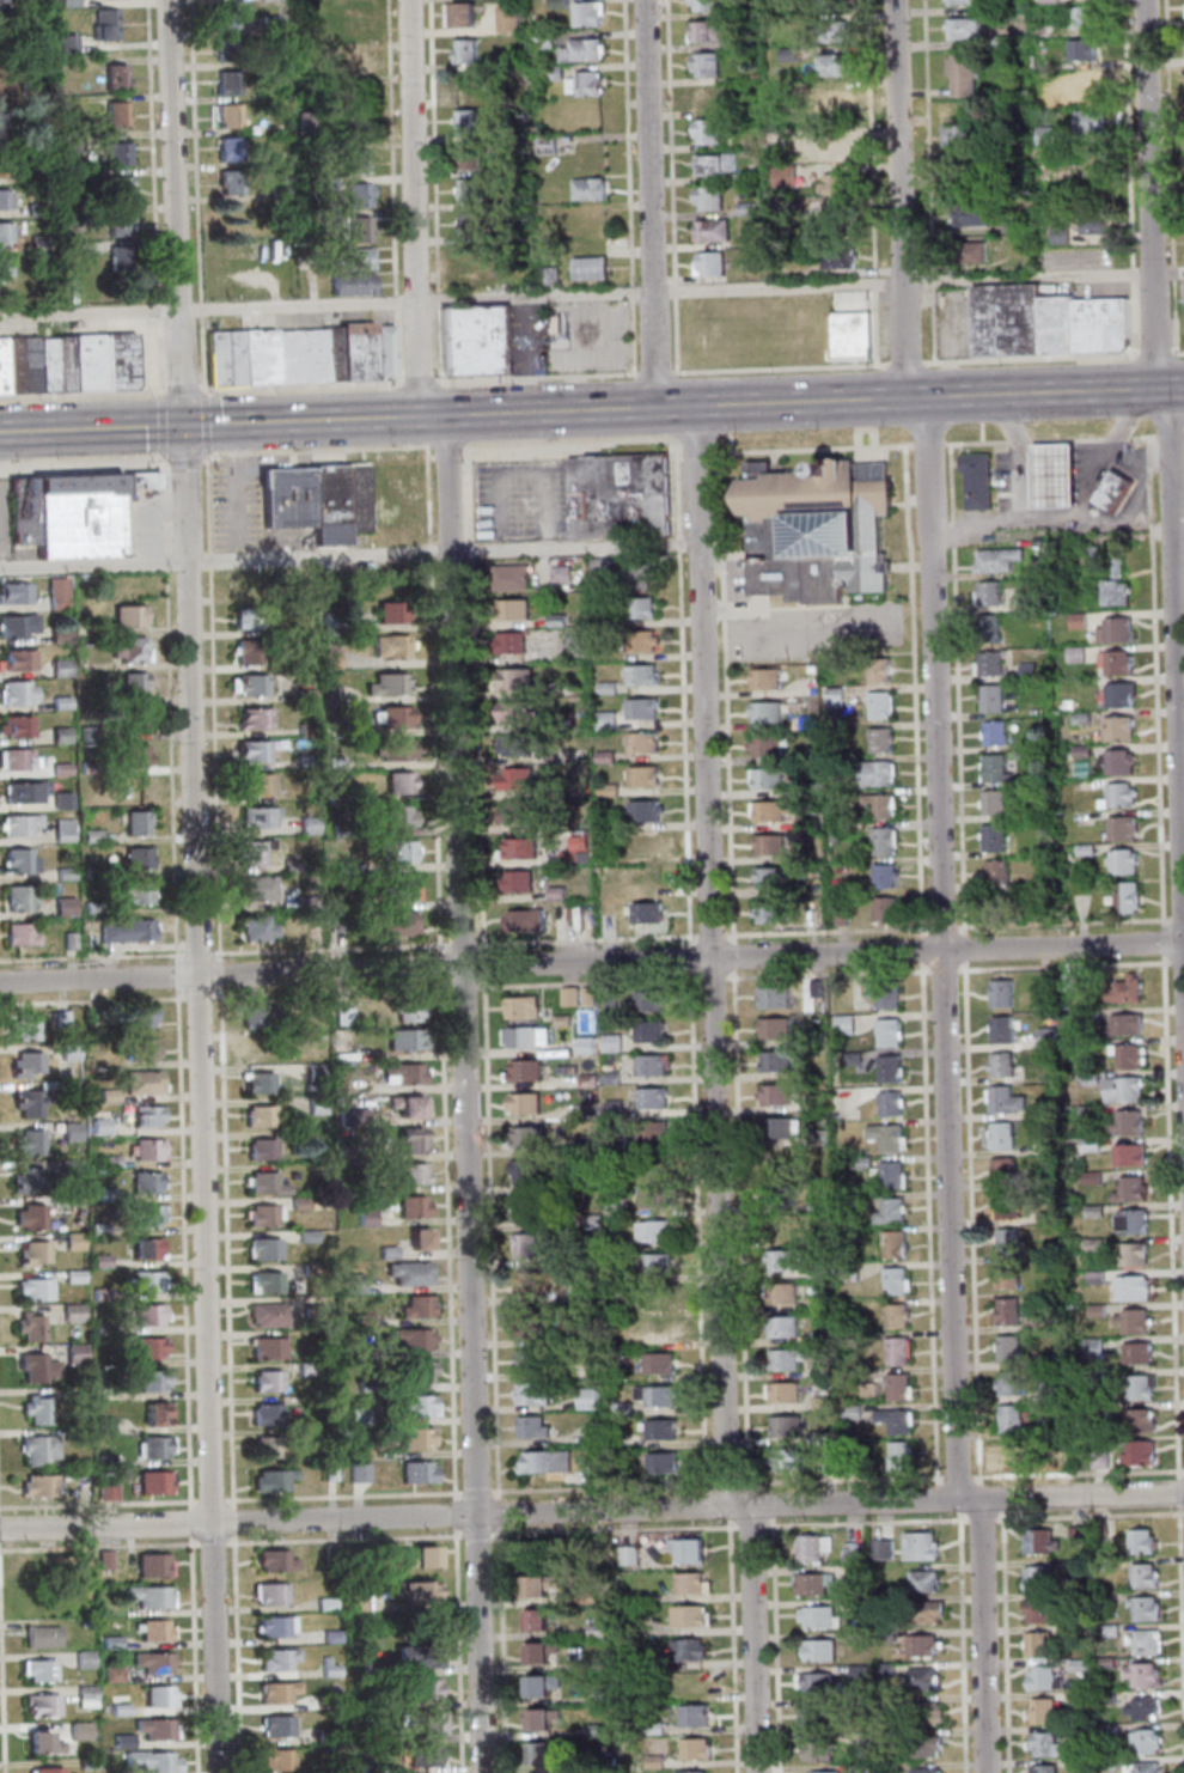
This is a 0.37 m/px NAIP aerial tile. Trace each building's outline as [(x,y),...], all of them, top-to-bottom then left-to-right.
[(548,10),(548,0),(564,0),(564,8),(548,10)] [(689,7),(689,0),(716,0),(716,12),(694,13),(694,7),(689,7)] [(814,11),(814,0),(846,0),(846,10),(814,11)] [(572,4),(599,2),(600,28),(573,28),(572,4)] [(474,29),(452,30),(451,5),(472,4),(474,29)] [(234,29),(216,29),(215,6),(234,5),(234,29)] [(496,6),(518,5),(518,32),(498,33),(496,6)] [(1069,29),(1069,8),(1097,7),(1097,29),(1069,29)] [(118,39),(118,8),(96,8),(96,39),(118,39)] [(261,16),(279,16),(280,32),(262,32),(261,16)] [(977,18),(977,41),(948,42),(948,19),(977,18)] [(691,44),(691,22),(722,22),(724,43),(691,44)] [(814,22),(847,22),(847,43),(816,44),(814,22)] [(1033,38),(1033,24),(1050,24),(1050,38),(1033,38)] [(553,49),(536,49),(535,31),(553,31),(553,49)] [(60,33),(60,51),(78,51),(78,33),(60,33)] [(732,49),(732,36),(751,35),(751,48),(732,49)] [(991,49),(990,36),(1008,36),(1008,48),(991,49)] [(216,38),(237,38),(238,61),(216,62),(216,38)] [(560,63),(559,49),(569,49),(569,41),(600,39),(600,62),(560,63)] [(1068,39),(1095,39),(1097,61),(1069,61),(1068,39)] [(456,41),(476,41),(476,65),(454,65),(453,49),(456,49),(456,41)] [(295,59),(295,45),(312,45),(313,59),(295,59)] [(779,62),(777,49),(795,48),(797,61),(779,62)] [(343,75),(343,51),(364,50),(365,75),(343,75)] [(691,73),(691,54),(719,53),(719,79),(696,79),(696,73),(691,73)] [(816,56),(847,55),(847,77),(817,78),(816,56)] [(974,80),(975,97),(951,98),(951,75),(947,75),(946,57),(950,57),(950,55),(974,55),(974,72),(979,72),(979,80),(974,80)] [(498,69),(498,57),(517,56),(517,69),(498,69)] [(106,89),(128,89),(128,63),(106,63),(106,89)] [(0,65),(0,105),(12,105),(11,77),(2,77),(2,65),(0,65)] [(542,81),(541,67),(562,67),(562,80),(542,81)] [(218,72),(238,71),(238,96),(218,96),(218,72)] [(575,97),(575,95),(566,95),(566,79),(575,79),(575,73),(597,72),(598,79),(600,79),(602,97),(575,97)] [(1100,83),(1104,83),(1104,91),(1100,91),(1100,99),(1070,100),(1070,87),(1079,87),(1079,74),(1100,73),(1100,83)] [(477,98),(452,98),(451,85),(457,85),(456,75),(476,75),(477,98)] [(362,83),(362,109),(343,110),(342,84),(362,83)] [(727,109),(727,87),(695,87),(695,109),(727,109)] [(496,104),(495,92),(513,92),(513,103),(496,104)] [(813,117),(813,93),(847,93),(847,116),(813,117)] [(1038,109),(1038,97),(1055,96),(1055,109),(1038,109)] [(108,126),(129,126),(129,100),(108,100),(108,126)] [(220,130),(220,121),(218,121),(216,105),(238,104),(239,129),(220,130)] [(456,136),(454,111),(476,110),(477,135),(456,136)] [(1075,111),(1106,110),(1106,134),(1075,135),(1075,111)] [(11,111),(0,111),(0,133),(11,133),(11,111)] [(298,129),(297,111),(313,111),(313,129),(298,129)] [(364,116),(364,142),(343,144),(343,117),(364,116)] [(720,120),(721,145),(697,145),(697,140),(694,140),(692,121),(720,120)] [(972,135),(981,134),(981,142),(974,142),(974,148),(941,150),(941,128),(972,127),(972,135)] [(493,141),(493,128),(511,128),(512,140),(493,141)] [(1036,146),(1036,128),(1054,128),(1055,146),(1036,146)] [(79,133),(56,133),(56,148),(79,148),(79,133)] [(555,156),(537,156),(537,138),(555,136),(555,156)] [(219,138),(239,138),(240,160),(218,162),(218,147),(219,147),(219,138)] [(822,162),(822,140),(849,139),(849,160),(822,162)] [(132,141),(105,141),(105,164),(132,164),(132,141)] [(458,171),(457,146),(480,146),(481,170),(458,171)] [(1081,169),(1080,147),(1111,146),(1111,154),(1116,154),(1117,169),(1081,169)] [(346,176),(346,150),(365,150),(365,175),(346,176)] [(8,176),(8,151),(0,151),(0,176),(8,176)] [(944,175),(944,154),(974,153),(974,175),(944,175)] [(266,167),(266,154),(285,154),(285,167),(266,167)] [(695,177),(694,154),(733,154),(734,176),(695,177)] [(773,188),(771,166),(794,166),(794,187),(773,188)] [(242,170),(242,193),(221,194),(221,171),(242,170)] [(823,175),(850,173),(850,195),(823,195),(823,175)] [(132,197),(132,176),(110,176),(110,197),(132,197)] [(317,190),(317,178),(334,177),(334,189),(317,190)] [(459,179),(481,179),(482,203),(459,205),(459,179)] [(573,202),(573,181),(604,179),(604,201),(573,202)] [(366,197),(366,206),(346,206),(346,183),(366,182),(366,185),(371,185),(371,197),(366,197)] [(269,200),(269,187),(286,187),(286,200),(269,200)] [(700,212),(700,206),(695,206),(695,188),(721,187),(721,211),(700,212)] [(11,209),(11,188),(0,188),(0,209),(11,209)] [(48,196),(28,197),(28,214),(49,213),(48,196)] [(786,215),(785,200),(802,200),(802,214),(786,215)] [(737,215),(737,203),(753,202),(753,215),(737,215)] [(823,206),(852,206),(853,229),(823,230),(823,206)] [(984,227),(953,229),(953,207),(984,207),(984,227)] [(109,212),(109,236),(132,236),(132,212),(109,212)] [(460,237),(459,213),(482,212),(482,237),(460,237)] [(1079,236),(1079,213),(1104,213),(1105,236),(1079,236)] [(348,243),(348,217),(367,217),(368,243),(348,243)] [(0,221),(0,241),(12,240),(11,220),(0,221)] [(728,243),(696,244),(695,221),(728,220),(728,243)] [(1005,221),(1006,234),(1023,233),(1023,221),(1005,221)] [(1051,227),(1051,243),(1068,243),(1068,227),(1051,227)] [(29,237),(30,250),(49,250),(48,236),(29,237)] [(954,264),(954,243),(984,243),(984,263),(954,264)] [(111,246),(111,276),(133,276),(133,246),(111,246)] [(463,269),(485,269),(485,247),(463,247),(463,269)] [(822,269),(822,249),(854,248),(854,268),(822,269)] [(330,273),(329,251),(371,250),(372,272),(330,273)] [(37,251),(50,251),(49,269),(37,269),(37,251)] [(1110,251),(1060,251),(1060,269),(1110,269),(1110,251)] [(724,252),(724,278),(702,279),(701,272),(697,272),(697,254),(724,252)] [(11,255),(0,255),(0,275),(11,275),(11,255)] [(573,282),(573,260),(606,258),(606,281),(573,282)] [(541,267),(542,282),(561,282),(560,266),(541,267)] [(331,298),(330,275),(371,274),(371,297),(331,298)] [(975,358),(974,288),(1038,286),(1040,355),(975,358)] [(1072,297),(1074,355),(1042,357),(1040,298),(1072,297)] [(1075,355),(1073,301),(1127,300),(1128,348),(1123,353),(1075,355)] [(441,306),(444,378),(511,376),(508,305),(441,306)] [(830,313),(869,313),(871,360),(831,361),(830,313)] [(393,379),(391,327),(205,334),(207,386),(393,379)] [(105,392),(132,391),(134,388),(133,334),(103,335),(105,392)] [(72,394),(105,392),(103,335),(69,336),(72,394)] [(53,337),(53,339),(55,394),(72,394),(69,336),(53,337)] [(5,396),(38,395),(36,340),(35,340),(33,337),(2,339),(5,396)] [(36,340),(53,339),(55,394),(38,395),(36,340)] [(1033,510),(1032,452),(1032,447),(1074,446),(1074,452),(1075,508),(1033,510)] [(568,458),(665,456),(667,535),(570,537),(568,458)] [(989,456),(990,511),(966,511),(965,474),(962,474),(960,457),(989,456)] [(745,464),(745,483),(741,483),(736,504),(743,519),(746,519),(749,599),(787,598),(787,605),(804,604),(804,608),(841,607),(841,595),(885,593),(884,575),(889,575),(889,566),(884,566),(883,558),(880,558),(879,517),(890,516),(895,495),(889,480),(887,462),(855,463),(855,458),(819,459),(820,474),(771,476),(771,463),(745,464)] [(311,528),(309,470),(309,467),(342,465),(344,532),(344,546),(311,546),(311,528)] [(344,532),(342,465),(365,465),(367,531),(344,532)] [(365,465),(380,465),(382,531),(367,531),(365,465)] [(261,471),(309,470),(311,528),(262,529),(261,471)] [(1112,514),(1093,502),(1111,471),(1131,485),(1112,514)] [(117,492),(155,489),(155,473),(117,474),(117,492)] [(35,561),(121,558),(117,492),(117,474),(30,479),(33,547),(35,561)] [(33,547),(6,548),(4,480),(30,479),(33,547)] [(1088,568),(1088,547),(1105,547),(1105,567),(1088,568)] [(1023,561),(1011,561),(1011,573),(975,574),(974,566),(977,566),(977,552),(1023,550),(1023,561)] [(1101,607),(1100,581),(1111,581),(1110,555),(1119,555),(1119,572),(1119,586),(1127,586),(1128,607),(1101,607)] [(590,578),(590,559),(608,558),(608,578),(590,578)] [(627,592),(625,560),(651,560),(651,578),(648,579),(648,592),(627,592)] [(494,592),(494,567),(529,567),(529,591),(494,592)] [(551,567),(570,567),(570,583),(551,583),(551,567)] [(261,572),(232,572),(232,596),(261,596),(261,572)] [(44,597),(43,579),(62,578),(63,596),(44,597)] [(999,607),(978,608),(978,605),(974,605),(974,593),(978,593),(978,583),(999,583),(999,607)] [(25,604),(0,605),(0,585),(25,584),(25,604)] [(651,598),(652,617),(624,619),(624,598),(651,598)] [(1035,611),(1018,611),(1018,599),(1035,598),(1035,611)] [(529,601),(530,620),(499,621),(499,615),(501,615),(500,601),(529,601)] [(377,622),(376,603),(404,602),(405,619),(402,619),(402,622),(377,622)] [(136,627),(111,628),(110,607),(140,605),(140,621),(135,622),(136,627)] [(233,609),(262,609),(262,628),(233,629),(233,609)] [(20,636),(0,637),(0,615),(32,614),(33,632),(20,632),(20,636)] [(322,630),(321,614),(347,614),(347,629),(322,630)] [(1085,629),(1069,629),(1069,614),(1085,614),(1085,629)] [(566,627),(550,627),(550,615),(566,615),(566,627)] [(978,616),(997,616),(999,642),(978,644),(978,616)] [(1097,628),(1104,628),(1104,620),(1130,619),(1130,642),(1098,644),(1097,628)] [(48,642),(47,626),(65,624),(65,641),(48,642)] [(625,632),(651,630),(652,651),(625,652),(625,632)] [(500,634),(525,633),(525,653),(499,653),(498,639),(500,639),(500,634)] [(405,635),(407,650),(404,650),(404,659),(384,659),(384,656),(372,656),(372,636),(405,635)] [(117,663),(117,657),(109,658),(108,639),(141,636),(142,662),(117,663)] [(256,640),(257,662),(236,663),(236,656),(232,656),(232,641),(256,640)] [(1067,664),(1067,647),(1082,647),(1084,664),(1067,664)] [(30,670),(0,671),(0,652),(29,650),(30,670)] [(335,669),(321,669),(321,652),(335,652),(335,669)] [(978,653),(999,652),(999,676),(974,677),(974,664),(978,663),(978,653)] [(1098,653),(1127,653),(1127,658),(1130,658),(1130,676),(1105,677),(1105,668),(1099,668),(1098,653)] [(66,676),(49,677),(49,659),(65,659),(66,676)] [(868,659),(869,684),(890,683),(889,659),(868,659)] [(627,665),(654,665),(654,686),(627,686),(627,665)] [(1019,665),(1035,665),(1035,681),(1020,681),(1019,665)] [(501,670),(532,669),(532,689),(499,689),(499,681),(501,681),(501,670)] [(751,670),(779,669),(780,689),(749,689),(749,678),(751,678),(751,670)] [(139,697),(120,697),(118,672),(141,671),(141,683),(139,684),(139,697)] [(364,695),(364,684),(372,684),(372,675),(403,674),(404,695),(364,695)] [(237,696),(237,693),(234,693),(233,676),(262,675),(263,695),(237,696)] [(559,695),(556,681),(573,678),(574,693),(559,695)] [(23,705),(0,706),(0,682),(23,681),(23,687),(30,686),(30,700),(23,700),(23,705)] [(598,694),(598,682),(616,682),(616,694),(598,694)] [(1134,683),(1135,700),(1131,700),(1131,708),(1106,709),(1105,684),(1134,683)] [(1001,686),(1002,712),(981,713),(979,687),(1001,686)] [(321,687),(336,687),(337,702),(321,702),(321,687)] [(295,690),(311,689),(311,701),(295,701),(295,690)] [(825,689),(825,708),(842,707),(842,689),(825,689)] [(867,693),(867,706),(869,706),(869,719),(890,719),(890,693),(867,693)] [(50,709),(50,696),(66,696),(66,708),(50,709)] [(654,699),(655,718),(627,719),(627,699),(654,699)] [(1072,701),(1072,709),(1062,709),(1062,701),(1072,701)] [(535,723),(502,724),(502,703),(533,702),(535,723)] [(780,702),(780,723),(753,724),(752,703),(780,702)] [(408,706),(408,715),(411,715),(411,726),(379,726),(378,706),(408,706)] [(109,719),(109,709),(141,708),(142,727),(115,729),(115,719),(109,719)] [(267,729),(234,730),(234,720),(238,720),(237,709),(267,708),(267,729)] [(615,712),(615,729),(596,729),(596,713),(615,712)] [(1072,726),(1070,715),(1087,714),(1088,724),(1072,726)] [(2,731),(0,731),(0,716),(28,715),(29,737),(2,738),(2,731)] [(798,718),(798,731),(817,730),(816,718),(798,718)] [(1105,718),(1131,718),(1131,741),(1106,742),(1105,718)] [(312,735),(295,735),(295,723),(312,723),(312,735)] [(984,747),(983,723),(1003,723),(1003,736),(1005,736),(1005,747),(984,747)] [(66,743),(49,744),(49,729),(65,727),(66,743)] [(93,743),(77,743),(77,729),(92,727),(93,743)] [(867,729),(868,754),(890,753),(890,743),(892,743),(892,735),(889,735),(889,727),(867,729)] [(628,733),(657,732),(658,753),(628,754),(628,733)] [(501,735),(529,735),(529,755),(505,755),(505,753),(501,753),(501,735)] [(782,756),(753,756),(753,750),(747,750),(747,742),(753,742),(753,737),(782,736),(782,756)] [(234,742),(264,742),(264,761),(240,762),(240,757),(236,757),(234,742)] [(380,742),(413,742),(414,760),(380,760),(380,742)] [(144,745),(144,751),(145,751),(146,764),(118,766),(117,747),(144,745)] [(1090,757),(1072,758),(1072,747),(1090,747),(1090,757)] [(23,769),(0,770),(0,750),(26,749),(26,766),(22,766),(23,769)] [(1128,750),(1128,754),(1131,754),(1133,766),(1131,766),(1131,775),(1106,775),(1105,750),(1128,750)] [(596,764),(596,751),(612,751),(614,763),(596,764)] [(799,751),(799,763),(817,763),(817,751),(799,751)] [(1002,754),(1002,774),(1009,773),(1009,781),(981,781),(981,763),(982,763),(982,755),(1002,754)] [(297,768),(295,756),(315,755),(316,768),(297,768)] [(324,769),(323,758),(342,757),(342,769),(324,769)] [(78,774),(77,761),(94,761),(96,774),(78,774)] [(860,788),(892,787),(892,776),(895,776),(895,764),(891,764),(891,762),(860,763),(860,788)] [(49,775),(49,763),(66,763),(66,774),(49,775)] [(655,767),(655,787),(629,787),(629,767),(655,767)] [(500,776),(503,775),(503,769),(532,768),(532,787),(500,788),(500,776)] [(782,768),(782,787),(751,788),(751,784),(749,784),(749,769),(782,768)] [(409,773),(409,792),(385,793),(385,773),(409,773)] [(238,794),(238,784),(239,784),(239,775),(269,774),(270,794),(238,794)] [(1049,774),(1050,786),(1032,786),(1031,774),(1049,774)] [(145,799),(117,800),(116,779),(142,778),(142,786),(144,786),(145,799)] [(43,793),(32,793),(32,802),(2,803),(1,782),(42,780),(43,793)] [(800,784),(800,797),(818,796),(818,784),(800,784)] [(1098,800),(1106,800),(1106,785),(1129,784),(1129,790),(1133,790),(1134,808),(1098,809),(1098,800)] [(616,785),(616,796),(599,796),(599,785),(616,785)] [(96,808),(80,809),(80,792),(94,791),(96,808)] [(341,791),(342,803),(326,803),(326,792),(341,791)] [(982,792),(1002,791),(1002,805),(1005,805),(1005,815),(983,815),(982,792)] [(68,793),(69,809),(50,810),(50,793),(68,793)] [(860,805),(872,805),(872,820),(892,818),(892,794),(860,794),(860,805)] [(655,800),(657,806),(663,806),(663,815),(657,815),(657,821),(630,822),(629,802),(655,800)] [(749,802),(791,800),(792,814),(783,814),(783,822),(755,823),(755,817),(750,817),(749,802)] [(532,802),(532,822),(501,822),(501,809),(505,809),(505,802),(532,802)] [(407,806),(407,812),(411,812),(411,827),(379,828),(379,808),(407,806)] [(275,818),(270,818),(270,828),(239,828),(239,810),(275,809),(275,818)] [(123,835),(122,812),(146,811),(146,824),(144,824),(145,834),(123,835)] [(0,816),(35,814),(36,827),(25,828),(25,835),(0,836),(0,816)] [(315,816),(315,833),(299,834),(298,816),(315,816)] [(1133,840),(1109,841),(1107,817),(1135,817),(1135,835),(1133,835),(1133,840)] [(794,818),(795,830),(813,830),(813,818),(794,818)] [(51,841),(50,821),(68,820),(69,841),(51,841)] [(983,825),(1003,824),(1003,851),(984,852),(983,825)] [(335,825),(348,825),(348,836),(335,836),(335,825)] [(872,828),(873,855),(895,854),(895,847),(897,847),(897,829),(893,829),(893,827),(872,828)] [(80,842),(80,830),(94,829),(96,841),(80,842)] [(785,834),(785,854),(756,855),(756,835),(785,834)] [(630,835),(658,835),(659,854),(631,855),(630,835)] [(506,840),(535,839),(536,859),(506,859),(506,840)] [(261,865),(240,865),(240,857),(237,857),(237,843),(261,842),(261,841),(270,840),(270,849),(261,849),(261,865)] [(377,857),(376,842),(411,841),(411,860),(384,861),(383,857),(377,857)] [(1076,845),(1092,845),(1092,855),(1076,855),(1076,845)] [(117,870),(117,859),(123,859),(123,848),(146,847),(147,869),(117,870)] [(26,873),(1,875),(0,849),(25,848),(25,858),(33,858),(33,871),(26,871),(26,873)] [(1110,875),(1110,851),(1131,851),(1131,853),(1135,853),(1136,864),(1135,864),(1135,873),(1110,875)] [(560,866),(560,853),(576,853),(578,865),(560,866)] [(355,859),(355,872),(336,872),(336,860),(355,859)] [(298,872),(281,872),(280,860),(298,860),(298,872)] [(1006,860),(1006,884),(987,884),(985,860),(1006,860)] [(873,865),(873,889),(895,889),(895,879),(897,879),(897,872),(895,872),(895,864),(873,865)] [(79,878),(79,866),(97,865),(97,877),(79,878)] [(54,881),(53,869),(69,867),(69,879),(54,881)] [(756,869),(757,889),(786,888),(786,867),(756,869)] [(531,891),(505,892),(503,872),(531,872),(531,891)] [(238,901),(238,877),(273,876),(273,900),(238,901)] [(411,877),(411,886),(416,886),(416,900),(390,900),(390,895),(379,895),(379,882),(389,882),(389,878),(411,877)] [(115,894),(114,883),(147,882),(148,902),(117,903),(117,894),(115,894)] [(1135,913),(1115,914),(1113,883),(1136,883),(1137,908),(1135,908),(1135,913)] [(4,909),(2,888),(33,885),(33,904),(28,904),(28,908),(4,909)] [(564,900),(548,900),(548,888),(564,886),(564,900)] [(303,907),(301,896),(316,895),(316,907),(303,907)] [(362,896),(364,908),(344,909),(343,897),(362,896)] [(71,916),(53,916),(51,897),(69,897),(71,916)] [(874,898),(875,910),(874,910),(874,922),(896,921),(896,897),(874,898)] [(81,914),(80,902),(97,901),(98,913),(81,914)] [(786,901),(787,922),(758,924),(757,916),(753,916),(752,909),(757,909),(757,902),(786,901)] [(658,903),(659,922),(633,922),(631,903),(658,903)] [(835,909),(835,925),(847,925),(847,908),(835,909)] [(378,910),(413,909),(413,932),(378,933),(378,910)] [(542,930),(505,931),(503,913),(541,912),(542,930)] [(264,940),(242,940),(242,932),(239,932),(239,916),(263,916),(264,924),(273,924),(274,936),(264,937),(264,940)] [(329,931),(328,916),(341,916),(342,931),(329,931)] [(149,940),(97,943),(97,920),(148,918),(149,940)] [(33,944),(2,945),(2,925),(26,924),(26,933),(32,933),(33,944)] [(72,949),(61,949),(60,933),(71,933),(72,949)] [(91,944),(83,945),(83,937),(90,937),(91,944)] [(1136,973),(1137,1001),(1113,1003),(1113,1000),(1104,1000),(1103,989),(1113,988),(1112,982),(1127,981),(1127,974),(1136,973)] [(1074,989),(1057,991),(1056,974),(1074,974),(1074,989)] [(1009,1006),(990,1007),(989,981),(1011,980),(1011,993),(1009,993),(1009,1006)] [(811,998),(810,982),(820,981),(822,997),(811,998)] [(877,1009),(875,995),(866,995),(866,981),(897,981),(897,1007),(877,1009)] [(593,1006),(582,1006),(581,987),(593,987),(593,1006)] [(576,988),(576,1005),(562,1005),(561,988),(576,988)] [(759,1009),(758,989),(787,988),(788,1007),(759,1009)] [(616,1010),(605,1011),(604,992),(616,991),(616,1010)] [(663,1011),(634,1012),(633,992),(661,991),(663,1011)] [(537,1017),(506,1018),(505,997),(536,995),(537,1017)] [(421,1020),(420,999),(387,1000),(387,1011),(396,1011),(396,1022),(421,1020)] [(123,1026),(123,1006),(151,1005),(151,1020),(148,1020),(148,1025),(123,1026)] [(270,1028),(270,1005),(243,1005),(243,1028),(270,1028)] [(1097,1020),(1080,1022),(1079,1007),(1097,1006),(1097,1020)] [(332,1025),(349,1024),(349,1007),(332,1009),(332,1025)] [(63,1029),(54,1029),(54,1011),(63,1011),(63,1029)] [(1141,1029),(1137,1029),(1137,1034),(1110,1035),(1110,1015),(1140,1015),(1141,1029)] [(33,1041),(14,1041),(13,1036),(6,1036),(6,1020),(13,1020),(13,1017),(32,1016),(33,1041)] [(568,1016),(568,1025),(551,1026),(551,1016),(568,1016)] [(835,1035),(834,1017),(852,1016),(853,1034),(835,1035)] [(1012,1042),(991,1043),(990,1017),(1011,1016),(1011,1030),(1012,1030),(1012,1042)] [(761,1038),(759,1019),(788,1018),(789,1037),(761,1038)] [(878,1047),(877,1019),(897,1019),(898,1046),(878,1047)] [(635,1042),(635,1023),(663,1020),(664,1041),(635,1042)] [(512,1048),(512,1046),(511,1046),(511,1043),(501,1043),(501,1029),(547,1026),(548,1046),(537,1046),(537,1048),(512,1048)] [(387,1049),(423,1049),(423,1028),(387,1028),(387,1049)] [(1054,1047),(1036,1048),(1036,1030),(1054,1030),(1054,1047)] [(603,1053),(603,1035),(620,1035),(620,1052),(603,1053)] [(579,1053),(578,1037),(593,1037),(594,1053),(579,1053)] [(126,1040),(154,1038),(154,1054),(151,1054),(152,1059),(126,1060),(126,1040)] [(242,1060),(273,1060),(273,1038),(242,1038),(242,1060)] [(57,1060),(57,1042),(73,1041),(74,1060),(57,1060)] [(1074,1052),(1074,1042),(1091,1042),(1092,1052),(1074,1052)] [(1116,1070),(1116,1046),(1136,1044),(1136,1047),(1140,1047),(1140,1068),(1116,1070)] [(10,1078),(10,1060),(14,1059),(14,1053),(37,1052),(38,1072),(24,1073),(24,1077),(10,1078)] [(788,1072),(761,1073),(759,1061),(761,1061),(761,1053),(788,1052),(788,1072)] [(859,1064),(843,1065),(843,1054),(859,1053),(859,1064)] [(989,1053),(1009,1053),(1009,1065),(1012,1065),(1012,1076),(990,1076),(989,1053)] [(667,1054),(669,1067),(664,1067),(664,1074),(636,1076),(636,1056),(667,1054)] [(897,1056),(898,1082),(879,1083),(878,1067),(877,1067),(877,1056),(897,1056)] [(503,1082),(503,1072),(511,1071),(511,1060),(538,1059),(539,1080),(503,1082)] [(325,1064),(325,1082),(305,1082),(305,1064),(325,1064)] [(383,1083),(427,1083),(427,1064),(383,1064),(383,1083)] [(556,1066),(574,1065),(574,1073),(556,1074),(556,1066)] [(157,1068),(158,1092),(123,1093),(122,1070),(157,1068)] [(273,1092),(273,1072),(242,1072),(242,1092),(273,1092)] [(618,1072),(618,1084),(602,1085),(602,1072),(618,1072)] [(1097,1084),(1081,1085),(1080,1073),(1097,1072),(1097,1084)] [(596,1074),(596,1086),(579,1086),(579,1076),(596,1074)] [(1140,1077),(1140,1101),(1104,1102),(1104,1078),(1140,1077)] [(350,1093),(367,1092),(366,1080),(350,1082),(350,1093)] [(75,1095),(59,1095),(59,1082),(75,1082),(75,1095)] [(762,1085),(789,1084),(791,1105),(763,1107),(762,1101),(757,1101),(757,1092),(762,1092),(762,1085)] [(1009,1086),(1009,1096),(1024,1096),(1024,1110),(1011,1110),(1011,1113),(989,1114),(989,1087),(1009,1086)] [(115,1089),(115,1101),(98,1101),(97,1089),(115,1089)] [(636,1109),(635,1090),(665,1089),(665,1108),(636,1109)] [(47,1101),(37,1102),(38,1116),(17,1117),(17,1109),(12,1109),(11,1090),(45,1090),(47,1101)] [(880,1117),(879,1103),(878,1103),(878,1092),(898,1091),(899,1116),(880,1117)] [(537,1093),(538,1114),(514,1115),(514,1109),(508,1109),(508,1095),(537,1093)] [(824,1110),(807,1111),(807,1096),(823,1095),(824,1110)] [(322,1096),(306,1097),(306,1115),(323,1115),(322,1096)] [(391,1096),(391,1105),(398,1105),(398,1116),(425,1116),(425,1096),(391,1096)] [(604,1099),(620,1099),(621,1117),(605,1117),(604,1099)] [(580,1119),(579,1103),(597,1102),(597,1119),(580,1119)] [(244,1105),(244,1127),(274,1127),(274,1105),(244,1105)] [(1079,1119),(1079,1107),(1095,1105),(1095,1119),(1079,1119)] [(132,1128),(130,1107),(158,1107),(158,1122),(155,1122),(155,1127),(132,1128)] [(347,1127),(365,1127),(364,1109),(347,1109),(347,1127)] [(1121,1137),(1119,1111),(1139,1110),(1139,1119),(1141,1119),(1142,1135),(1121,1137)] [(90,1134),(89,1119),(105,1117),(105,1133),(90,1134)] [(762,1120),(791,1119),(791,1121),(798,1120),(799,1137),(791,1137),(791,1138),(763,1139),(762,1120)] [(665,1121),(666,1141),(639,1143),(639,1122),(665,1121)] [(60,1140),(60,1122),(77,1122),(78,1140),(60,1140)] [(991,1150),(990,1123),(1011,1123),(1012,1137),(1013,1137),(1013,1150),(991,1150)] [(866,1139),(866,1127),(899,1126),(901,1138),(905,1137),(905,1150),(901,1150),(901,1152),(880,1153),(880,1138),(866,1139)] [(398,1127),(398,1153),(425,1153),(425,1127),(398,1127)] [(542,1127),(543,1146),(511,1147),(511,1128),(542,1127)] [(18,1128),(38,1128),(39,1156),(19,1156),(19,1151),(12,1151),(12,1137),(18,1135),(18,1128)] [(810,1146),(808,1131),(825,1131),(825,1145),(810,1146)] [(300,1144),(300,1132),(285,1132),(285,1144),(300,1144)] [(670,1145),(670,1134),(656,1135),(657,1146),(670,1145)] [(597,1137),(597,1152),(579,1153),(579,1137),(597,1137)] [(276,1138),(248,1138),(248,1158),(276,1158),(276,1138)] [(161,1160),(132,1162),(132,1156),(127,1156),(127,1145),(132,1145),(130,1139),(159,1139),(159,1151),(161,1151),(161,1160)] [(625,1151),(610,1151),(610,1139),(624,1139),(625,1151)] [(1098,1151),(1080,1152),(1080,1139),(1097,1139),(1098,1151)] [(1143,1146),(1143,1165),(1113,1166),(1112,1146),(1143,1146)] [(763,1152),(763,1177),(796,1177),(796,1152),(763,1152)] [(115,1168),(99,1168),(98,1156),(115,1156),(115,1168)] [(869,1169),(853,1170),(853,1158),(869,1158),(869,1169)] [(993,1159),(1013,1158),(1013,1170),(1014,1170),(1014,1181),(993,1181),(993,1159)] [(77,1172),(59,1172),(57,1160),(77,1159),(77,1172)] [(513,1186),(513,1175),(512,1175),(511,1160),(533,1160),(535,1184),(513,1186)] [(902,1160),(902,1174),(904,1174),(904,1188),(880,1189),(879,1162),(902,1160)] [(671,1162),(644,1162),(644,1178),(671,1178),(671,1162)] [(428,1183),(428,1163),(397,1163),(397,1183),(428,1183)] [(41,1188),(25,1188),(25,1193),(11,1193),(10,1175),(16,1175),(14,1168),(39,1166),(41,1188)] [(129,1192),(129,1171),(157,1171),(157,1175),(160,1175),(160,1188),(154,1188),(154,1192),(129,1192)] [(249,1176),(244,1176),(244,1194),(288,1194),(288,1182),(276,1182),(276,1171),(249,1171),(249,1176)] [(1081,1184),(1081,1172),(1099,1172),(1100,1184),(1081,1184)] [(1119,1201),(1110,1201),(1110,1193),(1118,1192),(1118,1177),(1141,1177),(1141,1184),(1143,1184),(1145,1201),(1119,1201)] [(584,1189),(582,1178),(598,1178),(599,1189),(584,1189)] [(354,1182),(354,1193),(372,1192),(371,1181),(354,1182)] [(792,1183),(793,1205),(764,1206),(763,1187),(768,1187),(768,1184),(792,1183)] [(112,1188),(112,1200),(96,1200),(96,1188),(112,1188)] [(641,1208),(640,1189),(665,1188),(666,1207),(641,1208)] [(1018,1218),(996,1219),(995,1193),(1017,1192),(1018,1218)] [(426,1217),(425,1195),(396,1196),(396,1217),(426,1217)] [(536,1221),(514,1223),(514,1214),(513,1214),(512,1196),(535,1195),(536,1221)] [(867,1207),(849,1207),(849,1196),(866,1195),(867,1207)] [(288,1198),(305,1198),(305,1210),(288,1210),(288,1198)] [(826,1211),(811,1212),(810,1200),(825,1199),(826,1211)] [(903,1221),(874,1223),(874,1212),(881,1212),(881,1199),(902,1199),(903,1221)] [(609,1213),(609,1204),(624,1202),(625,1213),(609,1213)] [(42,1230),(20,1230),(20,1226),(14,1226),(13,1211),(20,1211),(20,1206),(41,1205),(42,1230)] [(281,1205),(248,1205),(248,1210),(245,1210),(245,1225),(273,1225),(273,1219),(281,1219),(281,1205)] [(130,1226),(130,1206),(158,1206),(159,1220),(154,1220),(154,1226),(130,1226)] [(1101,1218),(1085,1218),(1084,1206),(1101,1206),(1101,1218)] [(355,1210),(371,1210),(372,1225),(356,1226),(355,1210)] [(1143,1235),(1118,1235),(1118,1211),(1145,1210),(1145,1224),(1143,1224),(1143,1235)] [(1055,1224),(1037,1224),(1036,1213),(1054,1212),(1055,1224)] [(599,1226),(584,1226),(584,1215),(599,1214),(599,1226)] [(801,1215),(770,1215),(770,1237),(801,1237),(801,1215)] [(666,1221),(667,1230),(669,1229),(669,1241),(640,1242),(639,1223),(666,1221)] [(89,1233),(89,1224),(105,1224),(105,1233),(89,1233)] [(432,1249),(432,1227),(410,1227),(410,1249),(432,1249)] [(313,1229),(313,1242),(295,1243),(295,1230),(313,1229)] [(995,1229),(1017,1229),(1017,1255),(996,1256),(995,1229)] [(883,1259),(883,1243),(881,1243),(881,1232),(902,1231),(903,1259),(883,1259)] [(63,1250),(63,1233),(80,1233),(80,1250),(63,1250)] [(515,1259),(514,1249),(513,1249),(512,1235),(535,1235),(536,1257),(515,1259)] [(628,1250),(611,1250),(610,1237),(628,1236),(628,1250)] [(280,1257),(280,1237),(248,1237),(248,1257),(280,1257)] [(132,1260),(130,1239),(158,1238),(159,1254),(161,1254),(161,1259),(132,1260)] [(1101,1251),(1086,1251),(1085,1239),(1101,1239),(1101,1251)] [(16,1268),(16,1249),(22,1249),(22,1243),(44,1242),(45,1262),(31,1262),(31,1267),(16,1268)] [(1118,1244),(1143,1243),(1145,1266),(1119,1266),(1118,1244)] [(377,1259),(392,1257),(392,1245),(377,1247),(377,1259)] [(765,1250),(794,1249),(794,1269),(767,1272),(765,1263),(761,1265),(761,1256),(765,1256),(765,1250)] [(642,1274),(641,1255),(669,1254),(669,1273),(642,1274)] [(108,1267),(91,1267),(91,1255),(106,1255),(108,1267)] [(429,1285),(428,1260),(390,1261),(391,1263),(384,1263),(385,1275),(390,1275),(390,1286),(429,1285)] [(300,1275),(318,1274),(318,1262),(300,1262),(300,1275)] [(807,1277),(807,1263),(826,1262),(828,1277),(807,1277)] [(838,1263),(856,1263),(856,1281),(840,1282),(838,1263)] [(995,1266),(1015,1265),(1017,1278),(1018,1278),(1018,1288),(996,1290),(995,1266)] [(612,1282),(611,1267),(629,1266),(630,1282),(612,1282)] [(903,1268),(904,1279),(909,1279),(909,1291),(904,1291),(904,1294),(885,1296),(884,1280),(883,1280),(883,1269),(903,1268)] [(81,1282),(63,1284),(63,1271),(81,1271),(81,1282)] [(130,1272),(158,1271),(158,1274),(161,1274),(161,1287),(154,1287),(154,1292),(130,1292),(130,1288),(124,1288),(123,1279),(130,1279),(130,1272)] [(517,1272),(548,1271),(548,1272),(559,1272),(560,1281),(548,1282),(548,1292),(514,1293),(514,1285),(517,1285),(517,1272)] [(250,1292),(282,1292),(282,1272),(250,1272),(250,1292)] [(1087,1285),(1086,1272),(1101,1272),(1103,1284),(1087,1285)] [(1145,1275),(1146,1298),(1115,1299),(1115,1277),(1145,1275)] [(49,1300),(20,1300),(20,1294),(16,1294),(16,1281),(20,1281),(20,1279),(48,1279),(49,1300)] [(795,1303),(768,1304),(767,1297),(763,1297),(762,1285),(794,1284),(795,1303)] [(564,1287),(581,1287),(581,1303),(566,1304),(564,1287)] [(91,1302),(91,1288),(108,1288),(109,1300),(91,1302)] [(675,1291),(646,1291),(646,1308),(675,1308),(675,1291)] [(403,1293),(403,1305),(397,1305),(397,1316),(429,1316),(429,1293),(403,1293)] [(825,1311),(810,1311),(808,1299),(824,1299),(825,1311)] [(996,1326),(996,1299),(1015,1299),(1015,1312),(1017,1311),(1018,1326),(996,1326)] [(251,1327),(283,1326),(282,1302),(248,1304),(248,1321),(251,1321),(251,1327)] [(62,1304),(81,1303),(83,1321),(62,1321),(62,1304)] [(160,1304),(160,1312),(165,1312),(165,1321),(158,1321),(158,1326),(135,1326),(135,1305),(160,1304)] [(904,1304),(904,1310),(908,1310),(909,1318),(905,1318),(905,1328),(885,1329),(885,1305),(904,1304)] [(1087,1317),(1087,1304),(1103,1304),(1104,1316),(1087,1317)] [(1121,1311),(1145,1310),(1145,1318),(1147,1318),(1147,1334),(1121,1334),(1121,1326),(1111,1326),(1111,1316),(1121,1316),(1121,1311)] [(18,1314),(39,1312),(41,1341),(20,1342),(20,1332),(14,1332),(13,1321),(18,1321),(18,1314)] [(368,1326),(353,1326),(353,1315),(368,1314),(368,1326)] [(765,1318),(795,1317),(797,1336),(767,1338),(765,1318)] [(1032,1330),(1032,1317),(1050,1317),(1050,1330),(1032,1330)] [(544,1339),(515,1340),(514,1320),(538,1318),(538,1328),(544,1327),(544,1339)] [(657,1341),(655,1322),(670,1321),(671,1327),(675,1327),(675,1334),(671,1334),(671,1340),(657,1341)] [(110,1334),(92,1334),(92,1322),(109,1322),(110,1334)] [(398,1340),(398,1348),(434,1348),(434,1327),(390,1327),(390,1340),(398,1340)] [(625,1345),(609,1346),(608,1328),(624,1327),(625,1345)] [(840,1347),(840,1332),(859,1330),(859,1346),(840,1347)] [(811,1332),(829,1332),(830,1344),(811,1345),(811,1332)] [(134,1338),(163,1336),(163,1353),(159,1353),(159,1358),(135,1358),(134,1338)] [(996,1363),(996,1336),(1017,1336),(1018,1348),(1019,1361),(996,1363)] [(286,1358),(286,1338),(250,1338),(250,1358),(286,1358)] [(886,1365),(886,1349),(885,1349),(885,1339),(905,1338),(907,1364),(886,1365)] [(1099,1359),(1084,1359),(1084,1339),(1099,1338),(1099,1359)] [(1148,1342),(1149,1363),(1123,1364),(1122,1342),(1148,1342)] [(65,1361),(65,1345),(83,1344),(83,1361),(65,1361)] [(354,1359),(370,1359),(370,1348),(354,1348),(354,1359)] [(515,1352),(553,1349),(553,1360),(545,1361),(547,1371),(517,1372),(515,1352)] [(798,1370),(770,1371),(769,1351),(797,1349),(797,1352),(804,1352),(804,1360),(797,1360),(798,1370)] [(17,1369),(17,1353),(41,1353),(42,1361),(55,1360),(55,1377),(42,1377),(42,1382),(23,1382),(22,1369),(17,1369)] [(671,1353),(672,1372),(643,1373),(643,1354),(671,1353)] [(1052,1353),(1052,1367),(1036,1367),(1035,1353),(1052,1353)] [(399,1382),(428,1382),(428,1375),(433,1375),(433,1360),(398,1361),(399,1382)] [(315,1375),(315,1361),(297,1363),(298,1376),(315,1375)] [(831,1377),(811,1377),(811,1365),(831,1364),(831,1377)] [(165,1385),(161,1385),(161,1391),(138,1391),(138,1371),(165,1370),(165,1385)] [(254,1391),(283,1391),(283,1370),(254,1370),(254,1391)] [(875,1396),(842,1397),(841,1371),(859,1371),(860,1384),(875,1383),(875,1396)] [(997,1371),(1018,1371),(1018,1383),(1019,1383),(1019,1395),(997,1395),(997,1371)] [(1087,1383),(1086,1372),(1101,1372),(1103,1383),(1087,1383)] [(908,1375),(908,1385),(910,1385),(910,1397),(908,1397),(908,1401),(889,1401),(887,1387),(886,1387),(885,1375),(908,1375)] [(1125,1377),(1153,1376),(1153,1389),(1151,1389),(1151,1400),(1117,1401),(1117,1384),(1125,1384),(1125,1377)] [(355,1393),(371,1393),(371,1381),(354,1382),(355,1393)] [(1039,1400),(1038,1383),(1055,1382),(1055,1400),(1039,1400)] [(770,1403),(769,1384),(798,1383),(799,1402),(770,1403)] [(547,1405),(517,1406),(515,1385),(539,1384),(539,1394),(547,1394),(547,1405)] [(672,1387),(672,1406),(645,1407),(645,1399),(634,1399),(633,1389),(672,1387)] [(111,1399),(94,1400),(93,1388),(110,1388),(111,1399)] [(596,1408),(578,1409),(576,1389),(594,1388),(596,1408)] [(397,1416),(435,1415),(435,1405),(431,1405),(429,1394),(389,1395),(389,1407),(397,1407),(397,1416)] [(47,1425),(28,1425),(28,1414),(20,1414),(20,1402),(25,1402),(24,1395),(33,1395),(33,1399),(47,1399),(47,1425)] [(812,1409),(812,1399),(829,1397),(829,1409),(812,1409)] [(144,1425),(144,1402),(165,1401),(165,1419),(164,1419),(164,1424),(144,1425)] [(282,1402),(254,1402),(254,1425),(282,1425),(282,1402)] [(630,1415),(611,1416),(611,1403),(629,1403),(630,1415)] [(1020,1432),(999,1432),(997,1406),(1018,1405),(1019,1419),(1020,1432)] [(843,1407),(859,1406),(859,1419),(843,1419),(843,1407)] [(1104,1415),(1087,1416),(1087,1406),(1104,1406),(1104,1415)] [(348,1425),(365,1424),(365,1407),(347,1408),(348,1425)] [(1149,1408),(1149,1418),(1151,1418),(1152,1424),(1153,1424),(1153,1432),(1124,1433),(1123,1409),(1149,1408)] [(873,1411),(908,1409),(908,1413),(911,1412),(913,1424),(908,1424),(909,1433),(889,1434),(887,1421),(873,1422),(873,1411)] [(94,1418),(110,1416),(111,1432),(96,1433),(94,1418)] [(517,1438),(515,1418),(541,1416),(541,1427),(548,1426),(549,1437),(517,1438)] [(799,1436),(771,1437),(770,1418),(798,1416),(799,1436)] [(646,1440),(646,1420),(673,1419),(675,1439),(646,1440)] [(585,1442),(585,1426),(602,1425),(603,1442),(585,1442)] [(79,1439),(62,1440),(62,1427),(79,1426),(79,1439)] [(432,1426),(397,1426),(397,1449),(427,1449),(427,1442),(433,1442),(432,1426)] [(808,1444),(807,1432),(829,1431),(829,1443),(808,1444)] [(171,1452),(164,1452),(164,1456),(139,1457),(139,1436),(171,1436),(171,1452)] [(286,1457),(286,1436),(256,1436),(256,1457),(286,1457)] [(19,1451),(18,1438),(54,1437),(54,1457),(44,1457),(44,1464),(24,1466),(23,1451),(19,1451)] [(909,1440),(909,1468),(889,1468),(887,1442),(909,1440)] [(1021,1466),(999,1466),(999,1442),(1020,1442),(1021,1466)] [(1125,1464),(1125,1463),(1119,1463),(1119,1455),(1125,1454),(1125,1443),(1152,1442),(1153,1464),(1125,1464)] [(356,1458),(376,1457),(376,1445),(356,1446),(356,1458)] [(799,1470),(771,1472),(771,1450),(799,1449),(799,1470)] [(1064,1450),(1064,1467),(1054,1468),(1054,1451),(1064,1450)] [(1106,1467),(1090,1468),(1090,1450),(1105,1450),(1106,1467)] [(569,1472),(519,1473),(518,1463),(523,1463),(523,1452),(568,1451),(569,1472)] [(676,1474),(647,1475),(646,1454),(675,1452),(676,1474)] [(866,1469),(844,1470),(843,1452),(854,1452),(854,1458),(865,1458),(866,1469)] [(112,1467),(97,1467),(97,1455),(111,1455),(112,1467)] [(832,1455),(834,1474),(822,1475),(820,1455),(832,1455)] [(334,1480),(334,1461),(321,1461),(321,1481),(334,1480)] [(402,1481),(434,1481),(434,1466),(428,1466),(428,1461),(402,1461),(402,1481)] [(349,1462),(349,1481),(371,1481),(371,1462),(349,1462)] [(604,1483),(587,1485),(587,1466),(603,1464),(604,1483)] [(623,1482),(611,1482),(611,1466),(622,1466),(623,1482)] [(254,1469),(254,1492),(287,1492),(287,1479),(298,1479),(298,1469),(254,1469)] [(138,1493),(136,1473),(170,1473),(171,1486),(167,1486),(169,1493),(138,1493)] [(23,1476),(53,1475),(53,1495),(24,1497),(24,1494),(19,1494),(19,1482),(24,1482),(23,1476)] [(96,1499),(96,1480),(115,1480),(115,1499),(96,1499)] [(1103,1522),(1103,1540),(1094,1540),(1093,1522),(1103,1522)] [(1068,1527),(1068,1544),(1084,1544),(1084,1527),(1068,1527)] [(1021,1533),(1026,1533),(1026,1529),(1048,1529),(1048,1540),(1056,1540),(1057,1549),(1049,1549),(1049,1553),(1021,1553),(1021,1533)] [(1128,1529),(1148,1529),(1149,1535),(1152,1535),(1153,1553),(1128,1553),(1128,1544),(1127,1543),(1127,1536),(1128,1536),(1128,1529)] [(871,1541),(890,1540),(890,1549),(902,1548),(901,1534),(930,1533),(932,1541),(934,1541),(934,1559),(902,1560),(901,1553),(890,1554),(890,1559),(872,1560),(871,1541)] [(797,1536),(819,1535),(819,1537),(829,1536),(830,1550),(820,1550),(820,1560),(798,1561),(797,1536)] [(702,1560),(702,1537),(677,1539),(678,1561),(702,1560)] [(521,1542),(521,1564),(543,1562),(543,1541),(521,1542)] [(844,1561),(843,1543),(861,1542),(862,1561),(844,1561)] [(324,1564),(323,1543),(335,1543),(335,1562),(324,1564)] [(405,1556),(411,1556),(411,1544),(434,1544),(435,1565),(405,1566),(405,1556)] [(347,1564),(346,1546),(362,1546),(364,1562),(347,1564)] [(617,1546),(617,1565),(635,1564),(634,1546),(617,1546)] [(255,1564),(255,1550),(285,1549),(285,1559),(294,1558),(294,1568),(285,1568),(285,1571),(261,1571),(260,1564),(255,1564)] [(97,1568),(97,1550),(109,1550),(110,1568),(97,1568)] [(16,1584),(16,1555),(35,1554),(36,1568),(38,1568),(38,1583),(16,1584)] [(136,1576),(136,1555),(166,1554),(166,1576),(136,1576)] [(1097,1559),(1111,1558),(1112,1570),(1097,1571),(1097,1559)] [(1130,1564),(1152,1562),(1152,1570),(1155,1568),(1155,1588),(1130,1588),(1130,1579),(1129,1579),(1129,1571),(1130,1571),(1130,1564)] [(862,1582),(846,1583),(844,1566),(862,1566),(862,1582)] [(1021,1567),(1031,1567),(1031,1566),(1050,1566),(1050,1591),(1023,1591),(1021,1567)] [(934,1570),(935,1590),(908,1591),(908,1571),(934,1570)] [(672,1573),(673,1594),(708,1592),(707,1580),(701,1580),(701,1572),(672,1573)] [(831,1573),(832,1585),(823,1585),(823,1594),(795,1595),(794,1574),(831,1573)] [(557,1588),(557,1576),(520,1576),(520,1596),(544,1596),(544,1588),(557,1588)] [(435,1602),(402,1602),(402,1591),(391,1591),(391,1582),(435,1580),(435,1602)] [(285,1583),(285,1603),(257,1604),(257,1597),(251,1598),(251,1584),(285,1583)] [(167,1585),(167,1591),(171,1590),(171,1607),(136,1608),(136,1597),(123,1598),(123,1586),(167,1585)] [(579,1603),(594,1603),(593,1588),(579,1588),(579,1603)] [(364,1609),(347,1610),(347,1595),(364,1594),(364,1609)] [(334,1597),(334,1609),(317,1609),(317,1597),(334,1597)] [(1133,1597),(1153,1597),(1153,1602),(1156,1602),(1158,1620),(1133,1621),(1133,1597)] [(1025,1600),(1025,1623),(1051,1622),(1050,1598),(1025,1600)] [(847,1616),(847,1600),(865,1600),(865,1615),(847,1616)] [(941,1616),(936,1616),(938,1621),(909,1622),(908,1603),(941,1602),(941,1616)] [(672,1606),(672,1626),(706,1626),(704,1611),(702,1611),(702,1604),(672,1606)] [(802,1607),(831,1606),(831,1616),(837,1616),(837,1627),(804,1628),(804,1620),(798,1621),(798,1609),(802,1609),(802,1607)] [(545,1608),(523,1608),(523,1631),(545,1631),(545,1608)] [(257,1616),(292,1616),(292,1631),(286,1632),(286,1635),(257,1637),(257,1616)] [(140,1640),(140,1620),(164,1620),(164,1626),(167,1626),(169,1640),(140,1640)] [(587,1625),(587,1637),(604,1635),(603,1623),(587,1625)] [(1116,1625),(1117,1635),(1099,1637),(1098,1625),(1116,1625)] [(23,1646),(23,1627),(55,1626),(56,1646),(23,1646)] [(1070,1626),(1088,1626),(1088,1638),(1072,1639),(1070,1626)] [(1131,1629),(1155,1628),(1155,1631),(1156,1633),(1156,1637),(1155,1639),(1155,1640),(1160,1640),(1160,1644),(1158,1644),(1158,1653),(1131,1655),(1131,1629)] [(323,1641),(323,1631),(338,1629),(340,1641),(323,1641)] [(1024,1632),(1049,1631),(1049,1638),(1057,1638),(1057,1646),(1050,1646),(1050,1657),(1025,1658),(1024,1632)] [(866,1632),(866,1644),(848,1645),(847,1633),(866,1632)] [(892,1644),(873,1644),(873,1632),(891,1632),(892,1644)] [(102,1649),(102,1637),(118,1635),(120,1647),(102,1649)] [(905,1637),(933,1635),(933,1641),(936,1641),(936,1649),(933,1649),(934,1656),(907,1657),(905,1637)] [(669,1638),(669,1661),(700,1659),(700,1656),(703,1656),(703,1644),(698,1644),(698,1638),(669,1638)] [(832,1640),(832,1661),(804,1662),(802,1641),(832,1640)] [(559,1641),(525,1641),(525,1664),(547,1664),(547,1652),(559,1652),(559,1641)] [(393,1661),(393,1645),(437,1644),(437,1665),(402,1667),(402,1659),(393,1661)] [(295,1661),(288,1661),(288,1669),(260,1670),(258,1656),(262,1656),(262,1650),(295,1649),(295,1661)] [(91,1667),(74,1668),(74,1652),(91,1651),(91,1667)] [(170,1651),(170,1673),(141,1674),(141,1665),(132,1665),(130,1652),(170,1651)] [(631,1653),(631,1668),(651,1668),(649,1653),(631,1653)] [(321,1656),(326,1656),(328,1664),(337,1664),(337,1676),(322,1677),(321,1656)] [(593,1657),(593,1669),(609,1669),(609,1657),(593,1657)] [(1097,1658),(1113,1658),(1115,1669),(1097,1670),(1097,1658)] [(53,1659),(53,1680),(26,1680),(26,1674),(20,1674),(20,1661),(53,1659)] [(1069,1659),(1086,1659),(1087,1673),(1069,1673),(1069,1659)] [(354,1675),(354,1662),(374,1662),(374,1675),(354,1675)] [(875,1664),(892,1663),(893,1675),(875,1676),(875,1664)] [(1130,1663),(1153,1663),(1153,1668),(1158,1668),(1158,1673),(1156,1673),(1156,1680),(1160,1680),(1160,1687),(1130,1687),(1130,1678),(1121,1680),(1121,1667),(1130,1667),(1130,1663)] [(120,1664),(121,1682),(103,1682),(103,1665),(120,1664)] [(1027,1690),(1062,1689),(1062,1678),(1052,1680),(1052,1665),(1032,1665),(1032,1670),(1026,1670),(1027,1690)] [(847,1678),(847,1667),(866,1667),(866,1677),(847,1678)] [(907,1669),(934,1668),(934,1675),(938,1675),(938,1688),(908,1689),(907,1669)] [(799,1674),(828,1673),(828,1682),(837,1681),(837,1693),(802,1695),(802,1687),(800,1687),(799,1674)] [(548,1688),(557,1688),(557,1675),(524,1675),(524,1696),(548,1696),(548,1688)] [(435,1678),(437,1699),(411,1699),(411,1680),(435,1678)] [(298,1693),(287,1693),(287,1704),(260,1704),(258,1682),(297,1682),(298,1693)] [(77,1706),(75,1687),(93,1686),(94,1706),(77,1706)] [(145,1706),(144,1687),(169,1686),(169,1692),(172,1692),(173,1706),(145,1706)] [(592,1690),(592,1704),(609,1702),(609,1689),(592,1690)] [(1070,1692),(1070,1705),(1088,1705),(1087,1692),(1070,1692)] [(1113,1704),(1113,1692),(1099,1692),(1099,1704),(1113,1704)] [(26,1716),(26,1704),(22,1704),(22,1695),(56,1695),(56,1714),(26,1716)] [(338,1710),(323,1710),(323,1698),(338,1698),(338,1710)] [(866,1707),(842,1707),(842,1699),(866,1698),(866,1707)] [(1030,1699),(1052,1698),(1052,1700),(1061,1700),(1061,1708),(1052,1708),(1052,1724),(1030,1724),(1030,1718),(1027,1718),(1027,1705),(1030,1705),(1030,1699)] [(1131,1698),(1131,1704),(1123,1705),(1123,1716),(1131,1714),(1131,1720),(1152,1720),(1151,1714),(1158,1714),(1158,1698),(1131,1698)] [(936,1702),(936,1710),(941,1708),(941,1720),(936,1720),(936,1723),(909,1724),(909,1704),(936,1702)] [(110,1704),(127,1704),(127,1716),(111,1716),(110,1704)] [(677,1726),(706,1725),(704,1704),(676,1705),(677,1726)] [(825,1705),(826,1726),(799,1728),(799,1706),(825,1705)] [(526,1707),(526,1730),(549,1730),(549,1718),(556,1718),(556,1707),(526,1707)] [(417,1731),(416,1712),(439,1711),(439,1730),(417,1731)] [(261,1736),(261,1717),(289,1716),(291,1735),(261,1736)] [(144,1740),(144,1730),(133,1730),(133,1719),(171,1718),(171,1724),(175,1724),(176,1738),(144,1740)] [(86,1738),(68,1740),(68,1722),(86,1722),(86,1738)] [(643,1735),(660,1734),(660,1722),(643,1723),(643,1735)] [(585,1724),(585,1737),(603,1736),(602,1724),(585,1724)] [(1098,1724),(1115,1724),(1115,1737),(1098,1737),(1098,1724)] [(1070,1725),(1088,1725),(1088,1741),(1070,1741),(1070,1725)] [(316,1742),(316,1729),(334,1728),(335,1742),(316,1742)] [(350,1742),(350,1729),(367,1728),(367,1742),(350,1742)] [(1133,1729),(1155,1729),(1155,1734),(1159,1734),(1159,1748),(1155,1748),(1155,1753),(1134,1754),(1133,1729)] [(47,1730),(47,1741),(60,1741),(60,1751),(25,1751),(24,1730),(47,1730)] [(893,1741),(878,1742),(878,1731),(892,1730),(893,1741)] [(1030,1732),(1054,1732),(1054,1743),(1062,1743),(1062,1756),(1033,1756),(1032,1749),(1027,1749),(1027,1741),(1031,1741),(1030,1732)] [(130,1734),(130,1748),(112,1748),(112,1735),(130,1734)] [(867,1744),(849,1744),(849,1735),(867,1735),(867,1744)] [(940,1750),(936,1750),(936,1756),(909,1757),(909,1736),(939,1735),(940,1750)] [(707,1737),(678,1737),(678,1759),(707,1759),(707,1737)] [(829,1760),(802,1761),(802,1759),(801,1747),(802,1747),(802,1740),(828,1738),(829,1760)] [(526,1762),(549,1762),(549,1741),(526,1741),(526,1762)] [(439,1761),(435,1761),(435,1766),(409,1766),(408,1745),(438,1744),(439,1761)] [(264,1750),(291,1749),(292,1769),(264,1771),(264,1750)] [(123,1769),(123,1753),(169,1751),(169,1757),(176,1757),(177,1772),(145,1772),(145,1768),(123,1769)] [(643,1755),(643,1768),(661,1768),(660,1755),(643,1755)] [(377,1763),(377,1772),(360,1772),(359,1757),(366,1756),(366,1763),(377,1763)] [(78,1771),(78,1759),(94,1757),(94,1769),(78,1771)] [(1116,1757),(1116,1769),(1099,1771),(1099,1757),(1116,1757)] [(1070,1759),(1070,1772),(1088,1771),(1088,1759),(1070,1759)] [(1159,1768),(1160,1772),(1130,1772),(1130,1768),(1134,1768),(1134,1762),(1156,1761),(1156,1768),(1159,1768)] [(878,1763),(895,1763),(896,1772),(878,1772),(878,1763)] [(868,1765),(869,1772),(852,1772),(852,1765),(868,1765)] [(1055,1765),(1055,1772),(1029,1772),(1029,1765),(1055,1765)]
